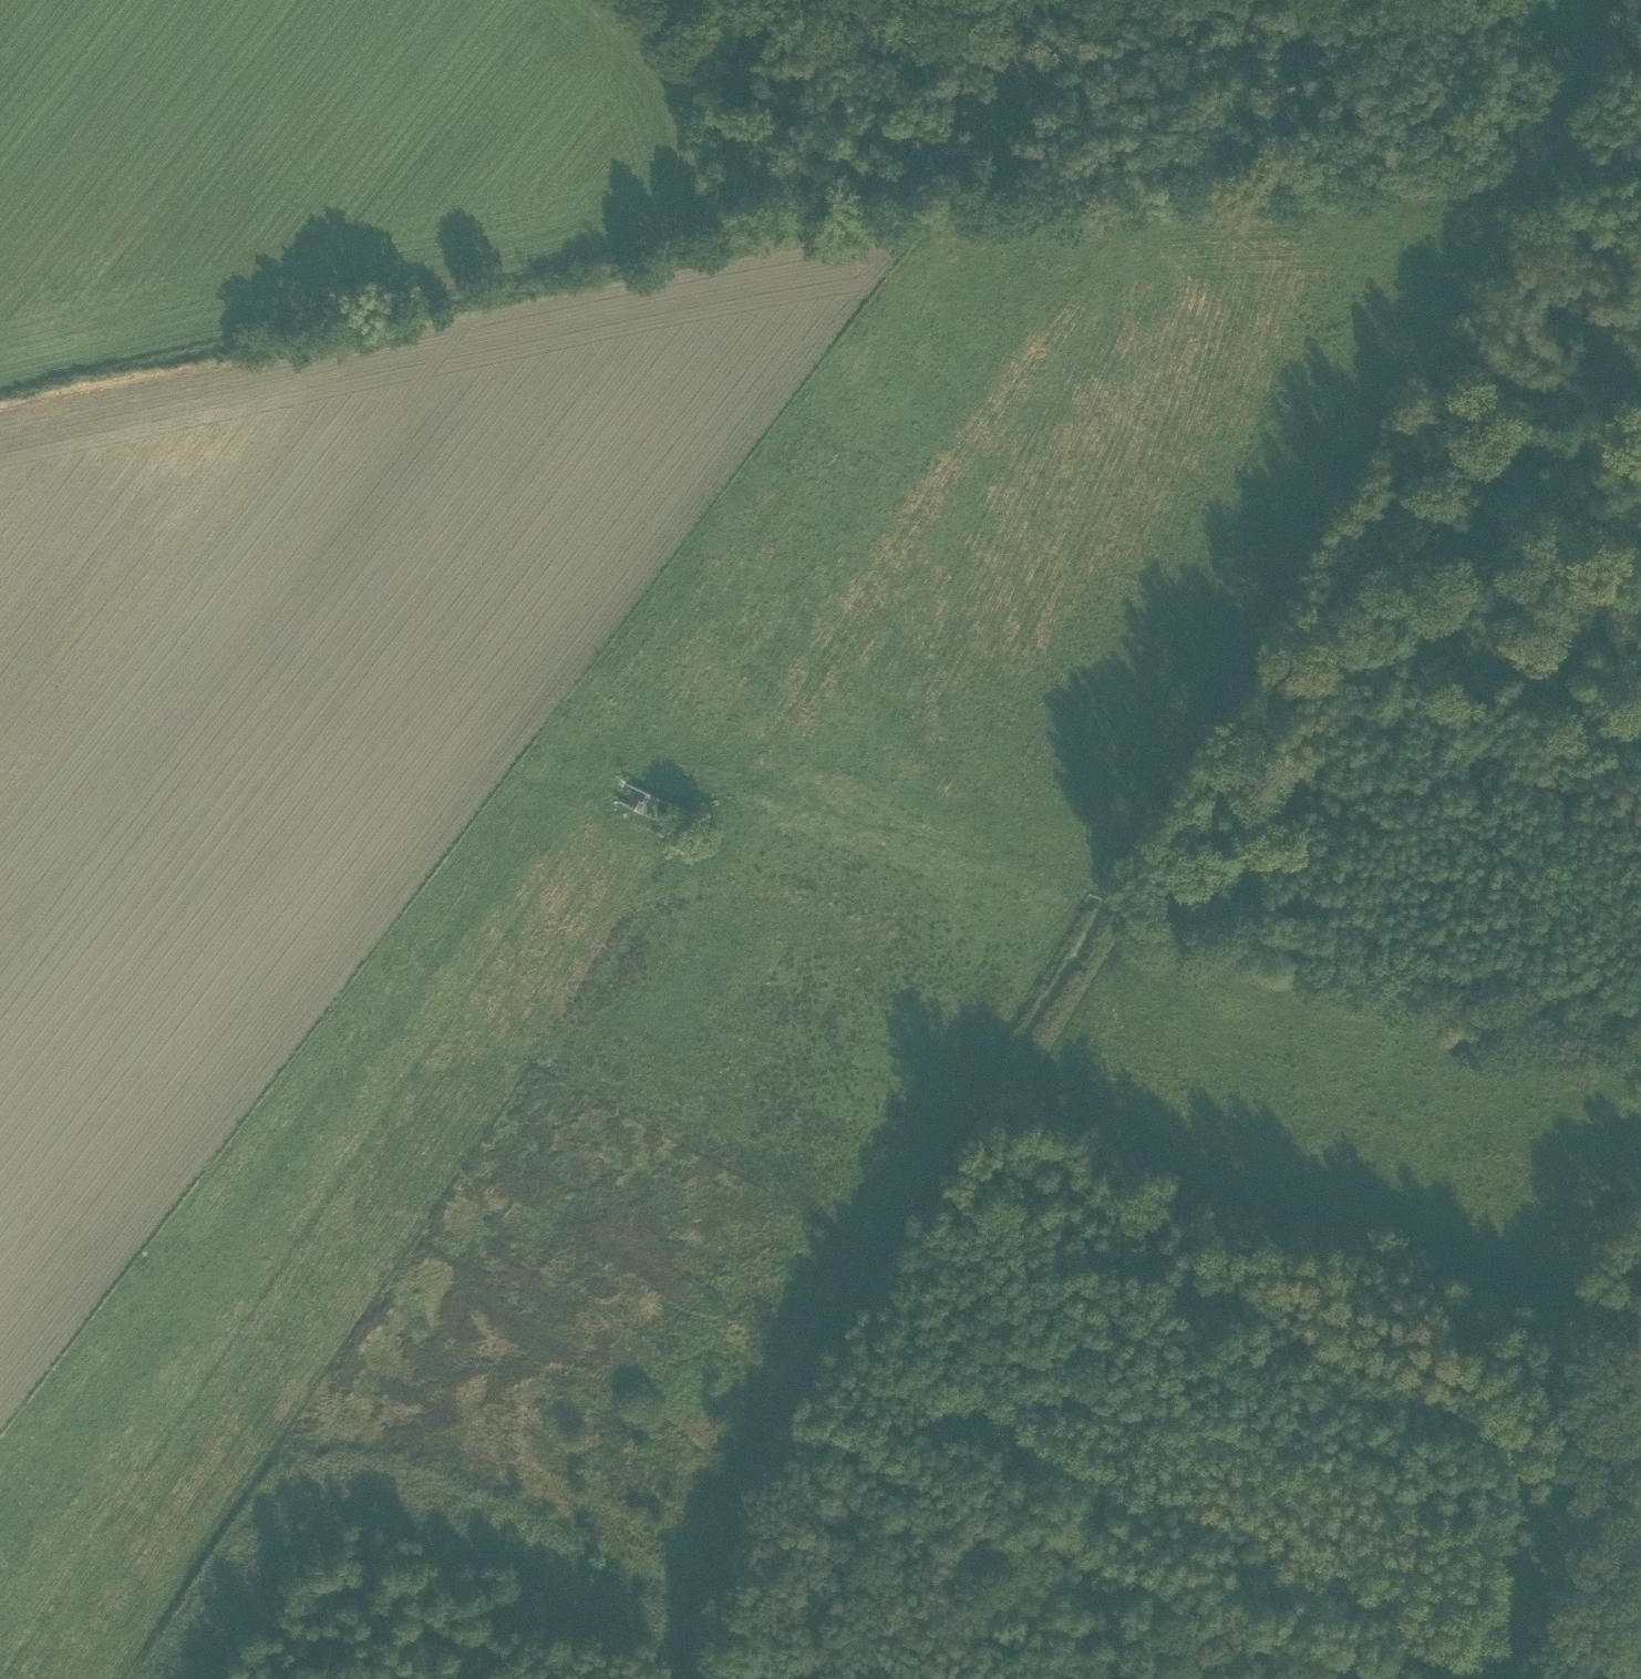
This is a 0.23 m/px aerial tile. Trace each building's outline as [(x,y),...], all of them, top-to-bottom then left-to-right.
[(694,810),(626,779),(617,799),(685,830),(694,810)]
